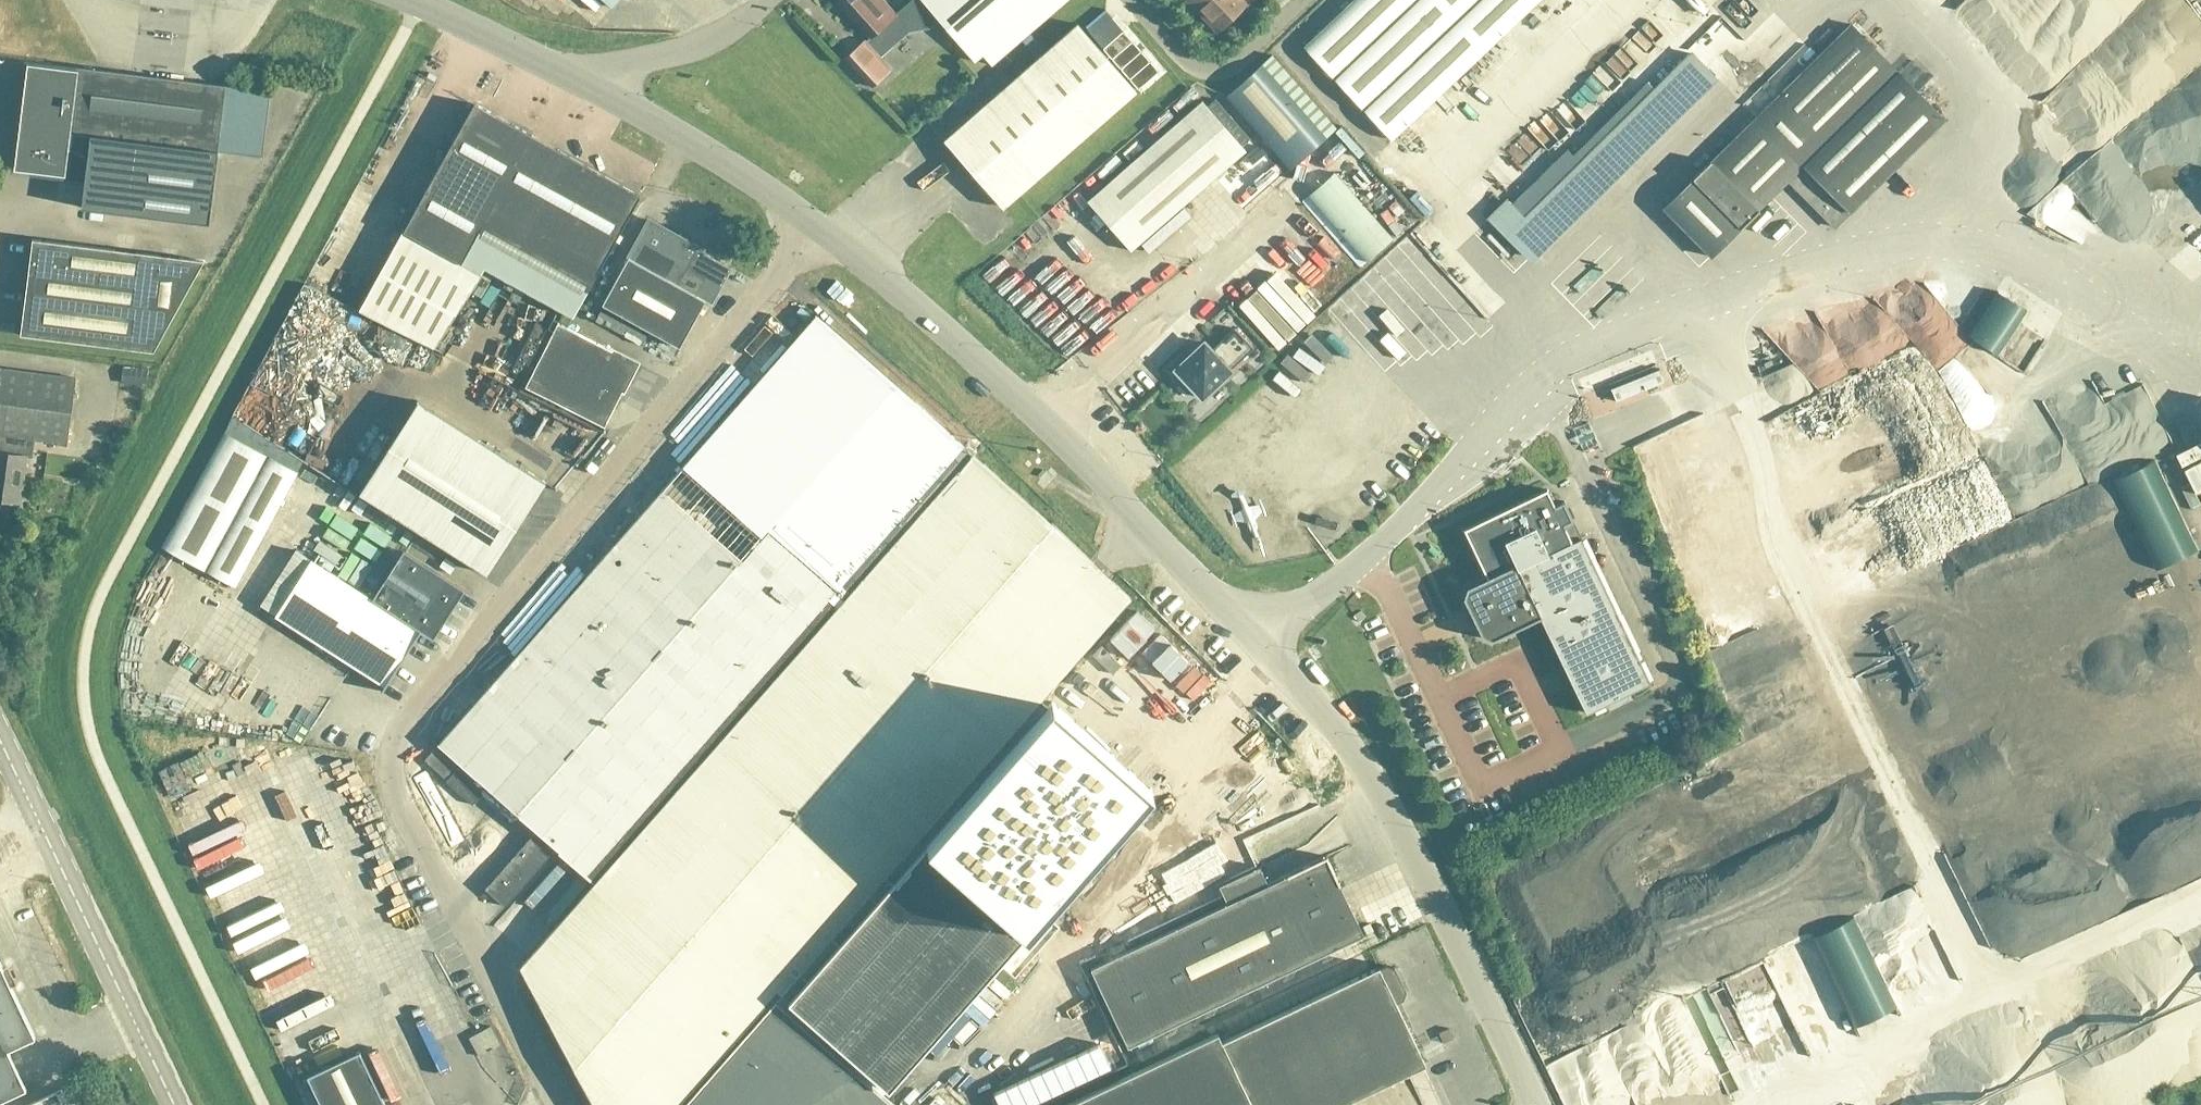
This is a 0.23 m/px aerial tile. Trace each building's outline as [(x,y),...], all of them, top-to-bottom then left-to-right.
[(612,9),(619,0),(602,0),(612,9)] [(870,39),(896,16),(881,0),(834,0),(870,39)] [(934,24),(937,21),(973,63),(1047,0),(913,0),(934,24)] [(1218,30),(1242,8),(1236,1),(1237,0),(1190,0),(1218,30)] [(1302,47),(1390,140),(1538,0),(1353,0),(1302,47)] [(1659,24),(1655,31),(1671,41),(1679,28),(1655,13),(1651,19),(1659,24)] [(1693,180),(1662,210),(1709,258),(1739,228),(1740,229),(1758,212),(1757,211),(1787,181),(1834,228),(1943,120),(1850,26),(1710,163),(1709,162),(1692,179),(1693,180)] [(1134,93),(1076,27),(944,142),(1002,209),(1134,93)] [(1623,38),(1580,85),(1581,87),(1575,93),(1588,104),(1637,50),(1623,38)] [(870,89),(890,69),(862,40),(842,59),(870,89)] [(1271,55),(1224,96),(1289,169),(1335,129),(1271,55)] [(1506,202),(1488,221),(1512,245),(1521,254),(1523,256),(1709,73),(1692,55),(1581,164),(1566,150),(1510,206),(1507,203),(1506,202)] [(30,69),(18,167),(84,174),(80,206),(207,222),(217,152),(261,158),(269,93),(225,88),(225,86),(73,67),(72,75),(30,69)] [(2130,126),(2155,159),(2198,128),(2200,132),(2200,74),(2130,126)] [(1202,102),(1086,203),(1129,252),(1245,151),(1241,148),(1207,108),(1202,102)] [(473,105),(402,232),(480,275),(482,269),(572,318),(601,264),(638,195),(530,136),(473,105)] [(1298,196),(1200,286),(1260,352),(1358,261),(1298,196)] [(1393,238),(1403,228),(1386,212),(1377,221),(1393,238)] [(627,259),(627,260),(695,297),(715,261),(691,248),(692,246),(648,221),(627,259)] [(480,275),(402,232),(397,241),(358,311),(433,349),(481,275),(480,275)] [(31,240),(19,336),(153,353),(202,261),(31,240)] [(679,349),(705,302),(695,297),(627,260),(601,307),(679,349)] [(344,309),(355,314),(367,288),(356,284),(344,309)] [(1069,293),(1043,315),(1075,354),(1134,307),(1115,284),(1083,311),(1069,293)] [(1968,349),(1931,300),(1906,318),(1896,304),(1879,317),(1891,332),(1898,327),(1934,375),(1968,349)] [(778,998),(1129,599),(1051,524),(972,455),(815,317),(437,745),(535,832),(484,890),(504,907),(555,849),(558,852),(558,853),(593,884),(519,968),(593,1104),(892,1104),(775,1002),(778,999),(778,998)] [(604,428),(633,371),(629,361),(556,324),(524,388),(604,428)] [(1211,352),(1203,344),(1175,371),(1202,400),(1231,373),(1229,372),(1253,349),(1234,330),(1211,352)] [(1337,376),(1356,357),(1340,340),(1321,359),(1337,376)] [(33,440),(66,444),(75,380),(0,370),(0,502),(20,504),(26,458),(31,459),(33,440)] [(1659,371),(1610,390),(1615,402),(1664,382),(1659,371)] [(128,385),(145,386),(145,374),(128,373),(128,385)] [(2087,445),(1975,446),(2013,527),(2121,477),(2111,477),(2142,463),(2141,444),(2199,443),(2190,425),(2166,436),(2166,426),(2160,412),(2152,412),(2142,391),(2106,407),(2096,407),(2096,424),(2099,430),(2099,440),(2087,445)] [(546,484),(417,402),(359,494),(487,576),(546,484)] [(297,473),(224,433),(162,548),(234,588),(297,473)] [(2184,478),(2189,488),(2178,493),(2187,510),(2200,503),(2200,469),(2184,478)] [(1620,624),(1619,625),(1579,540),(1571,544),(1546,491),(1462,531),(1486,579),(1466,588),(1463,599),(1480,636),(1492,641),(1539,617),(1557,654),(1557,655),(1585,715),(1649,684),(1620,624)] [(331,530),(315,557),(335,569),(351,542),(331,530)] [(404,554),(374,602),(310,561),(275,616),(385,687),(420,631),(415,628),(420,620),(433,628),(458,589),(404,554)] [(443,778),(453,767),(433,750),(424,761),(443,778)] [(472,806),(484,792),(457,769),(445,783),(472,806)] [(922,844),(784,1001),(885,1090),(1023,934),(922,844)] [(1363,937),(1352,915),(1325,858),(1267,886),(1259,868),(1218,887),(1227,905),(1090,970),(1127,1048),(1363,937)] [(26,1090),(7,1051),(34,1038),(0,965),(0,1102),(26,1090)] [(1393,1001),(1400,998),(1402,992),(1392,969),(1385,967),(1379,970),(1378,968),(1221,1042),(1217,1035),(1069,1104),(1342,1104),(1424,1066),(1393,1001)] [(499,1046),(489,1028),(469,1039),(479,1057),(499,1046)] [(1443,1045),(1453,1040),(1448,1030),(1438,1034),(1443,1045)] [(306,1077),(319,1104),(383,1104),(358,1052),(306,1077)] [(76,1083),(60,1090),(29,1104),(86,1104),(76,1083)]
